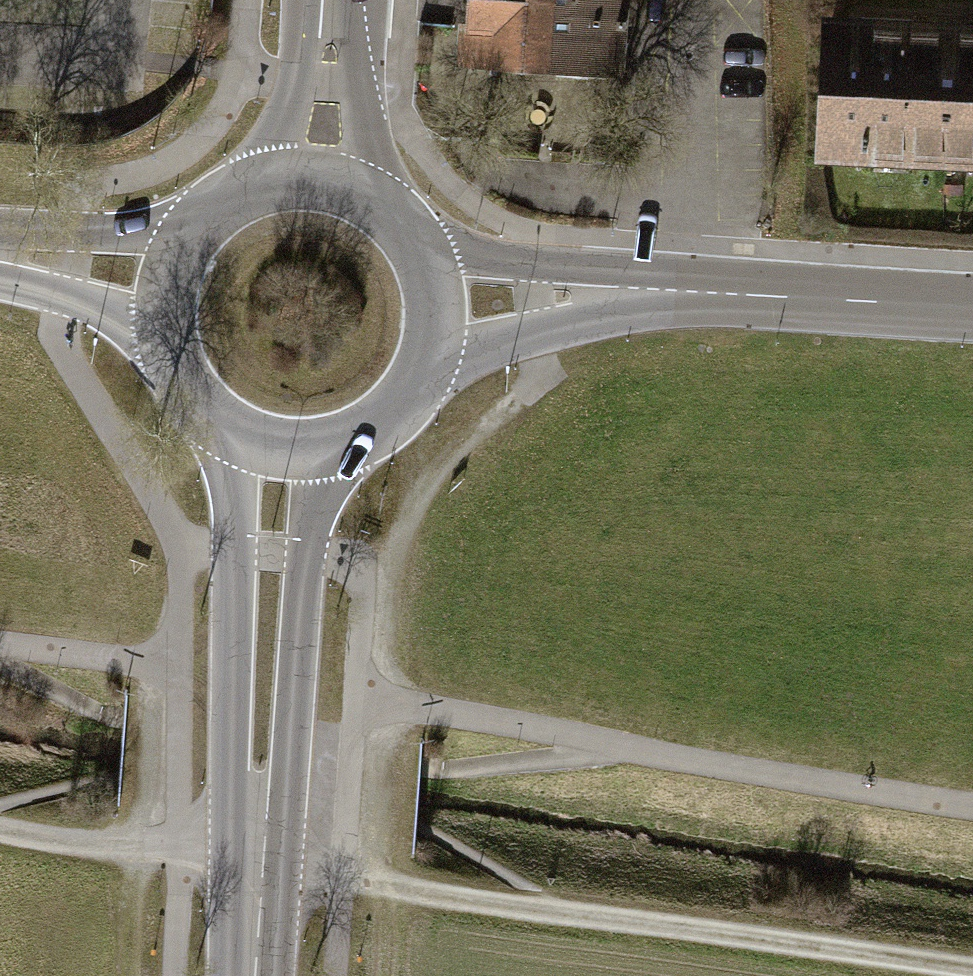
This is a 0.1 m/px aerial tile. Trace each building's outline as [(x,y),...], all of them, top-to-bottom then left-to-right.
[(466,75),(637,81),(640,0),(469,0),(466,75)] [(823,172),(972,178),(972,27),(829,21),(823,172)]
